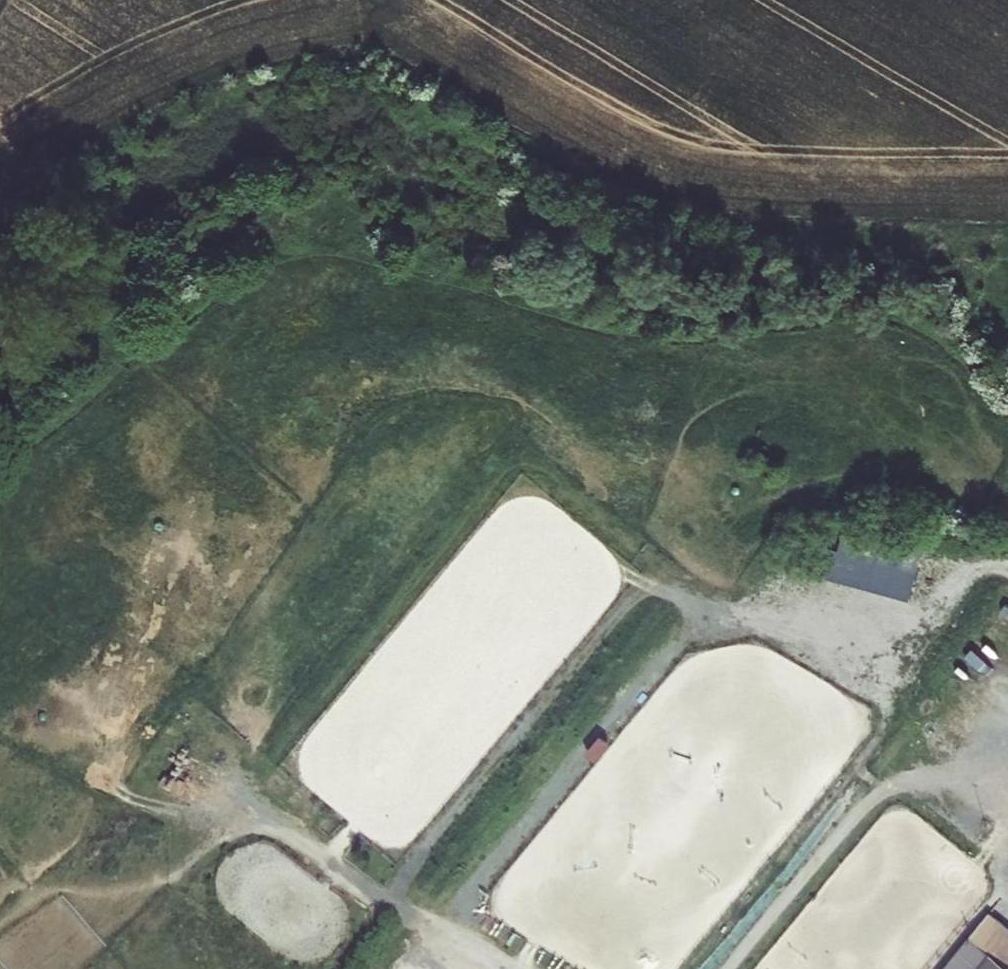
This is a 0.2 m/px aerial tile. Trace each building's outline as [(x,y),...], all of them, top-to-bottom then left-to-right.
[(990,910),(941,968),(1007,968),(1007,924),(990,910)]
